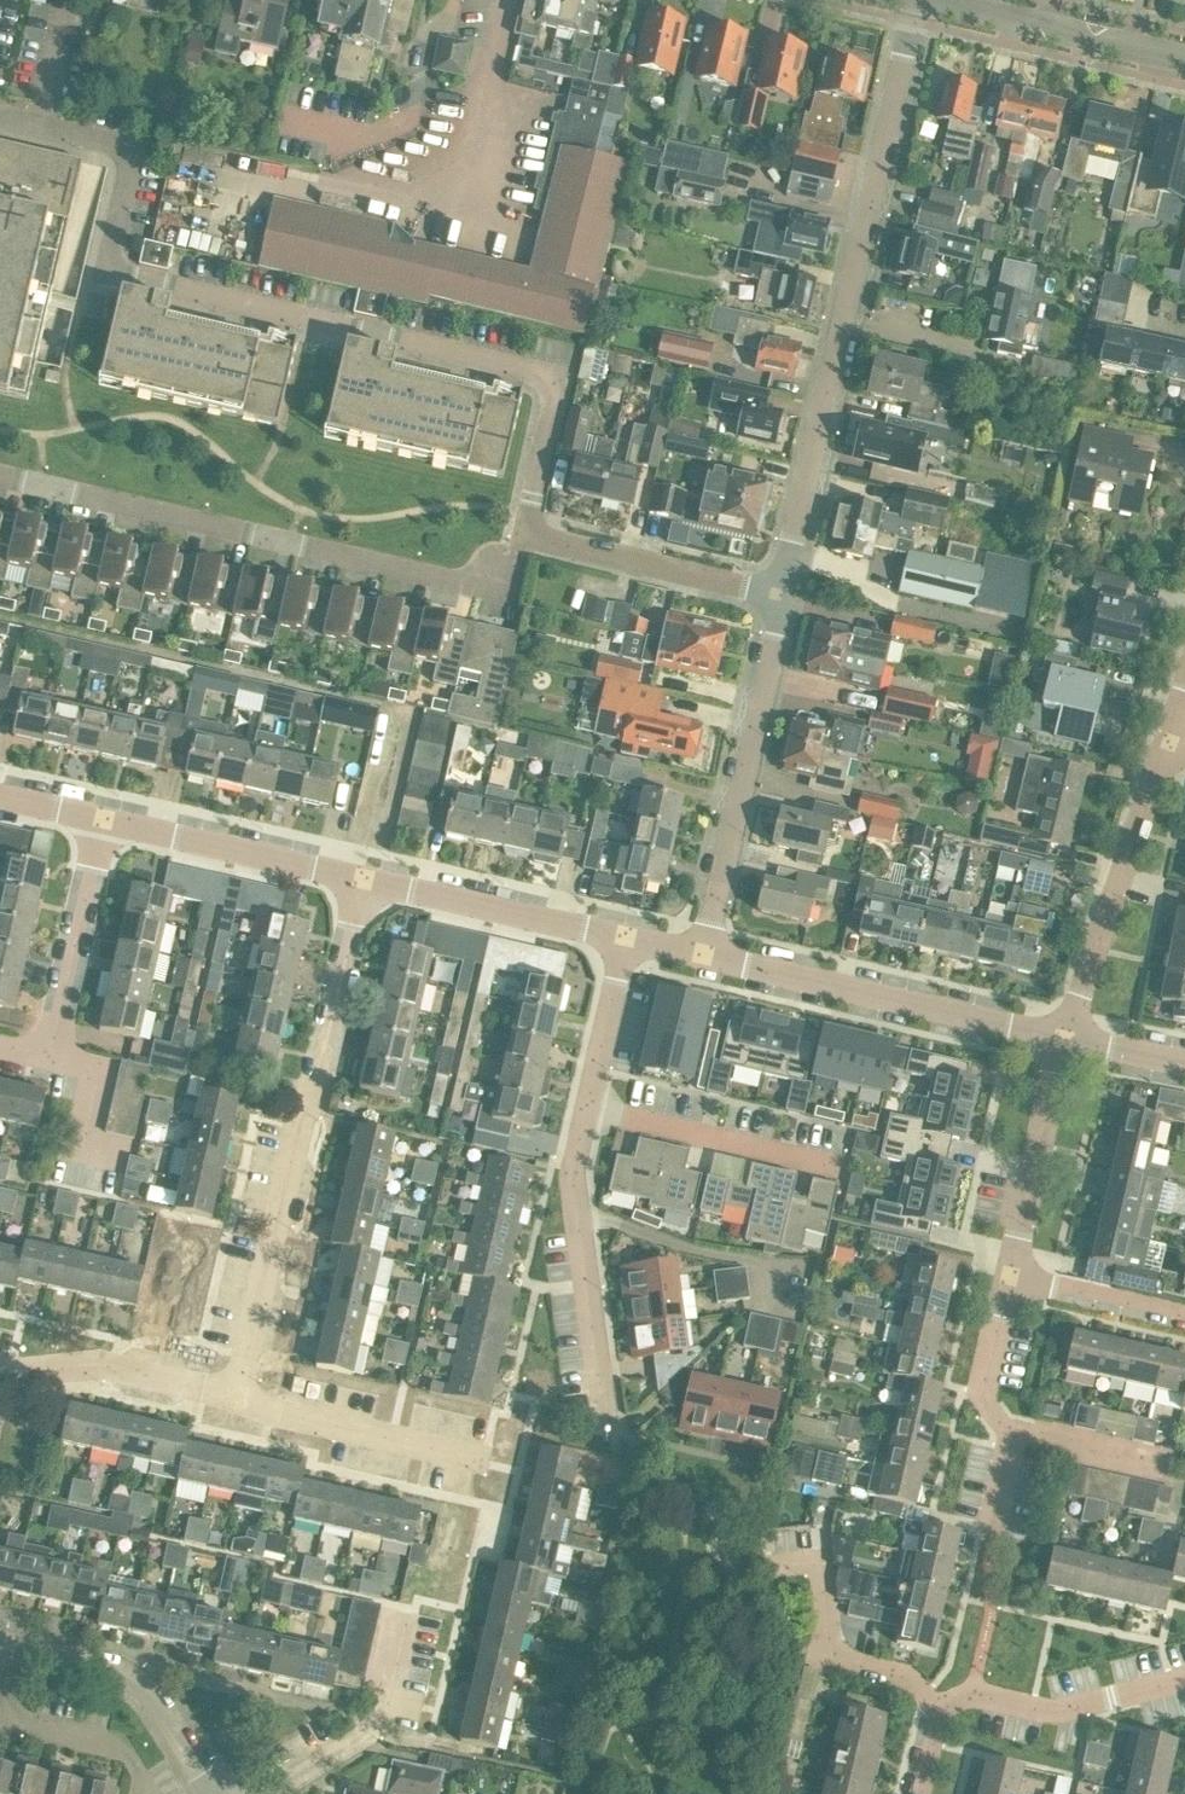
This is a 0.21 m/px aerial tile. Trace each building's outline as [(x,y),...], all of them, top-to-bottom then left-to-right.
[(287,0),(246,0),(241,22),(224,18),(216,51),(235,56),(239,40),(275,49),(287,0)] [(327,2),(321,28),(345,34),(335,77),(366,84),(375,49),(377,49),(382,31),(405,36),(414,0),(316,0),(327,2)] [(513,34),(520,36),(521,36),(536,39),(540,40),(542,28),(557,31),(564,0),(531,0),(530,1),(524,0),(520,0),(516,22),(513,34)] [(590,54),(597,19),(593,18),(596,3),(585,0),(564,0),(557,31),(575,35),(571,49),(590,54)] [(674,53),(677,54),(681,39),(678,39),(682,20),(675,18),(676,16),(661,13),(661,15),(652,13),(648,31),(645,31),(642,46),(644,46),(639,67),(670,74),(674,53)] [(701,76),(731,83),(735,67),(738,68),(741,53),(738,52),(743,34),(735,32),(736,29),(722,26),(721,29),(712,27),(708,45),(706,44),(702,60),(704,60),(701,76)] [(205,39),(191,35),(185,61),(199,64),(205,39)] [(462,75),(469,44),(440,38),(433,69),(462,75)] [(766,59),(762,74),(764,74),(760,91),(794,98),(801,67),(799,67),(804,48),(795,46),(796,43),(782,40),(781,43),(772,41),(768,60),(766,59)] [(548,61),(545,73),(575,80),(570,98),(608,106),(619,57),(599,52),(594,72),(593,72),(548,61)] [(787,196),(828,206),(840,156),(832,154),(839,124),(836,123),(842,98),(860,102),(868,69),(844,64),(846,57),(829,53),(820,93),(821,93),(815,117),(806,115),(787,196)] [(606,115),(622,118),(629,90),(635,61),(619,57),(608,106),(606,115)] [(974,145),(976,135),(979,126),(969,123),(977,87),(947,80),(938,118),(950,121),(942,156),(970,163),(974,145)] [(1007,90),(998,128),(1013,132),(1010,142),(1014,143),(1011,155),(1009,155),(1003,175),(1014,177),(1017,178),(1026,143),(1037,97),(1007,90)] [(761,134),(769,97),(743,92),(735,129),(761,134)] [(1037,97),(1026,143),(1034,145),(1037,137),(1057,142),(1066,104),(1037,97)] [(606,115),(608,106),(570,98),(566,115),(604,124),(606,115)] [(1072,140),(1062,179),(1082,184),(1089,157),(1121,165),(1110,210),(1126,214),(1138,160),(1140,155),(1126,152),(1133,121),(1110,115),(1108,109),(1096,106),(1092,110),(1090,110),(1083,142),(1072,140)] [(1159,145),(1154,164),(1138,160),(1126,214),(1129,214),(1129,213),(1156,220),(1161,197),(1183,202),(1184,194),(1184,124),(1165,119),(1159,145)] [(28,399),(35,368),(52,295),(83,163),(83,162),(0,143),(0,393),(28,399)] [(722,182),(728,158),(666,143),(660,169),(664,169),(722,182)] [(963,196),(962,201),(969,203),(980,205),(983,195),(993,150),(975,146),(969,170),(963,196)] [(950,234),(950,233),(953,234),(969,170),(958,167),(954,187),(952,194),(932,189),(929,204),(922,203),(916,226),(950,234)] [(722,182),(664,169),(658,193),(673,196),(673,198),(720,208),(726,183),(722,182)] [(1048,216),(1054,190),(1035,185),(1029,211),(1048,216)] [(793,212),(751,202),(746,223),(789,233),(786,246),(785,245),(781,260),(787,261),(799,264),(803,250),(822,254),(829,223),(793,214),(793,212)] [(1004,227),(985,223),(982,240),(1001,244),(1004,227)] [(635,234),(617,230),(613,244),(631,248),(635,234)] [(932,264),(937,245),(905,238),(896,274),(928,281),(929,277),(933,278),(936,266),(932,264)] [(168,271),(173,250),(173,248),(145,241),(139,265),(168,271)] [(739,251),(734,275),(739,276),(760,281),(754,306),(775,311),(807,318),(808,314),(812,312),(815,303),(811,299),(815,282),(784,275),(787,261),(781,260),(744,252),(739,251)] [(1177,289),(1184,291),(1184,251),(1180,273),(1177,289)] [(1177,289),(1180,273),(1165,270),(1161,286),(1177,289)] [(983,276),(975,274),(972,285),(985,288),(987,281),(983,276)] [(1129,296),(1132,285),(1133,279),(1105,274),(1105,276),(1104,276),(1101,290),(1129,296)] [(611,315),(619,287),(602,282),(595,311),(611,315)] [(956,287),(946,293),(943,304),(961,309),(966,290),(956,287)] [(1101,290),(1098,304),(1126,310),(1129,296),(1101,290)] [(298,340),(269,333),(269,335),(296,341),(292,354),(278,351),(277,354),(258,349),(259,346),(254,345),(243,343),(242,346),(224,341),(225,338),(219,336),(219,337),(208,334),(208,337),(189,333),(190,329),(185,328),(184,328),(174,326),(173,329),(134,319),(136,310),(268,342),(268,341),(168,317),(172,302),(122,291),(101,380),(123,385),(125,377),(138,380),(136,391),(133,391),(133,392),(277,426),(298,340)] [(985,339),(1037,350),(1042,326),(1029,324),(1034,299),(995,291),(985,339)] [(1098,304),(1095,317),(1124,323),(1126,310),(1098,304)] [(715,307),(709,331),(732,336),(730,344),(733,345),(761,352),(757,370),(792,378),(800,346),(766,338),(769,325),(770,319),(715,307)] [(1093,328),(1092,331),(1105,333),(1103,346),(1098,366),(1132,373),(1139,340),(1121,336),(1124,323),(1095,317),(1093,328)] [(707,370),(713,345),(662,333),(656,358),(707,370)] [(1132,373),(1164,380),(1172,347),(1139,340),(1132,373)] [(326,432),(348,437),(350,429),(363,432),(360,443),(358,443),(358,444),(503,478),(523,392),(494,385),(494,387),(521,393),(518,406),(503,403),(502,406),(483,402),(484,398),(479,397),(468,395),(467,398),(449,393),(449,390),(444,389),(433,387),(433,390),(414,385),(415,382),(409,380),(409,381),(399,378),(398,381),(358,372),(361,363),(392,370),(493,394),(493,393),(393,369),(396,354),(388,352),(388,351),(380,349),(379,350),(347,343),(326,432)] [(1184,385),(1184,350),(1172,347),(1164,380),(1184,385)] [(606,352),(586,348),(579,377),(599,381),(606,352)] [(628,377),(633,358),(616,354),(611,373),(614,374),(624,376),(628,377)] [(1066,364),(1033,357),(1029,376),(1062,383),(1066,364)] [(950,393),(945,392),(946,388),(923,383),(926,368),(878,358),(869,395),(911,404),(908,420),(955,430),(958,416),(945,413),(950,393)] [(608,466),(600,500),(631,507),(641,465),(658,468),(666,433),(665,433),(677,386),(681,370),(655,364),(651,380),(652,381),(664,384),(658,408),(653,406),(648,429),(646,429),(635,426),(631,443),(630,443),(625,465),(624,464),(623,469),(609,466),(608,466)] [(610,389),(620,391),(625,387),(627,382),(624,376),(614,374),(608,377),(607,383),(610,389)] [(783,415),(767,411),(771,394),(717,381),(712,402),(710,402),(708,412),(736,418),(740,409),(744,410),(742,421),(738,436),(775,445),(778,433),(782,434),(786,418),(783,417),(783,415)] [(1163,410),(1161,420),(1173,423),(1175,413),(1163,410)] [(590,415),(572,411),(563,446),(581,450),(590,415)] [(701,424),(672,417),(668,434),(698,441),(701,424)] [(859,441),(855,457),(872,461),(872,465),(894,470),(911,474),(912,470),(916,471),(919,458),(922,458),(923,453),(921,452),(924,439),(963,448),(967,433),(911,421),(911,422),(886,417),(883,430),(862,425),(861,430),(858,431),(857,439),(859,441)] [(1093,506),(1095,495),(1113,499),(1111,509),(1140,516),(1152,459),(1095,446),(1098,432),(1086,429),(1070,501),(1093,506)] [(711,445),(668,435),(664,452),(707,462),(711,445)] [(578,454),(569,493),(600,500),(608,466),(609,466),(614,445),(595,440),(591,457),(578,454)] [(767,481),(729,473),(729,474),(710,470),(705,496),(766,509),(770,489),(765,489),(767,481)] [(965,485),(962,503),(1005,512),(1009,494),(965,485)] [(686,493),(655,486),(649,513),(680,520),(686,493)] [(837,525),(913,543),(917,524),(943,530),(949,500),(917,493),(917,492),(909,490),(903,517),(882,513),(883,509),(845,500),(843,511),(841,510),(837,525)] [(705,496),(702,507),(701,507),(698,523),(755,536),(757,528),(761,529),(766,509),(705,496)] [(4,582),(18,519),(0,514),(0,581),(4,582)] [(30,570),(26,587),(49,593),(54,575),(64,529),(18,519),(8,565),(30,570)] [(837,525),(833,542),(836,542),(834,551),(870,560),(873,546),(908,555),(900,592),(974,610),(984,569),(975,568),(910,553),(913,543),(837,525)] [(64,529),(54,575),(75,580),(71,598),(95,603),(109,540),(64,529)] [(109,540),(99,586),(120,591),(116,608),(140,614),(155,550),(109,540)] [(1054,545),(1051,557),(1070,562),(1073,549),(1054,545)] [(155,550),(145,596),(188,606),(198,560),(155,550)] [(233,617),(244,571),(198,560),(188,606),(233,617)] [(274,645),(289,581),(244,571),(233,617),(256,622),(252,640),(274,645)] [(1136,659),(1143,630),(1131,627),(1136,609),(1124,606),(1130,581),(1097,574),(1093,590),(1102,592),(1095,621),(1098,621),(1092,648),(1136,659)] [(323,638),(334,592),(289,581),(274,645),(275,645),(279,628),(323,638)] [(334,592),(323,638),(368,648),(379,602),(334,592)] [(607,625),(612,603),(590,598),(585,619),(607,625)] [(3,600),(0,610),(17,614),(19,604),(3,600)] [(424,613),(379,602),(368,648),(391,654),(387,671),(411,677),(415,659),(414,659),(424,613)] [(48,610),(45,621),(62,625),(65,614),(48,610)] [(470,624),(424,613),(414,659),(415,659),(436,664),(432,682),(456,687),(460,670),(459,669),(470,624)] [(667,615),(661,640),(720,653),(725,628),(667,615)] [(937,626),(895,616),(891,636),(932,645),(937,626)] [(649,622),(629,617),(626,633),(646,637),(649,622)] [(10,625),(10,623),(0,621),(0,635),(7,636),(10,625)] [(93,621),(91,631),(107,635),(110,625),(93,621)] [(496,727),(518,635),(470,624),(459,669),(460,670),(482,675),(476,701),(452,695),(450,703),(448,714),(447,716),(496,727)] [(817,632),(813,631),(809,648),(885,666),(891,642),(819,624),(817,632)] [(138,631),(136,642),(152,646),(155,635),(138,631)] [(714,678),(720,653),(661,640),(647,637),(641,662),(714,678)] [(183,642),(181,652),(198,656),(200,646),(183,642)] [(93,656),(121,663),(124,649),(96,643),(93,656)] [(1054,654),(1074,658),(1076,649),(1056,644),(1054,654)] [(806,674),(837,681),(859,686),(858,690),(870,692),(871,689),(878,690),(885,666),(809,648),(804,666),(808,667),(806,674)] [(121,663),(150,669),(153,656),(124,649),(121,663)] [(228,652),(226,663),(243,667),(245,656),(228,652)] [(1064,710),(1057,737),(1090,745),(1105,685),(1075,683),(1080,662),(1048,654),(1043,674),(1052,676),(1045,706),(1064,710)] [(193,678),(195,669),(181,665),(182,663),(153,656),(150,669),(179,676),(179,674),(193,678)] [(600,657),(595,677),(605,679),(637,686),(642,666),(600,657)] [(274,663),(271,673),(288,677),(290,667),(274,663)] [(42,692),(40,700),(26,696),(31,671),(14,668),(12,678),(12,679),(5,711),(18,714),(13,735),(43,742),(52,702),(53,703),(55,695),(42,692)] [(195,669),(192,684),(235,694),(236,689),(239,679),(195,669)] [(319,674),(316,684),(333,688),(335,677),(319,674)] [(5,711),(12,679),(12,678),(0,676),(0,710),(5,711)] [(236,689),(265,696),(268,684),(239,678),(239,679),(236,689)] [(622,740),(619,752),(647,758),(649,748),(693,757),(700,726),(658,717),(663,692),(637,686),(605,679),(593,734),(622,740)] [(265,696),(294,702),(296,691),(268,684),(265,696)] [(406,693),(389,689),(387,700),(404,704),(406,693)] [(888,690),(888,692),(883,713),(930,724),(936,700),(888,690)] [(296,691),(294,702),(294,703),(322,709),(325,697),(296,691)] [(323,709),(321,716),(347,722),(351,703),(325,697),(322,709),(323,709)] [(130,700),(129,706),(126,719),(109,715),(100,755),(129,762),(138,722),(139,722),(142,709),(139,708),(141,702),(130,700)] [(450,703),(433,700),(431,710),(448,714),(450,703)] [(43,742),(72,749),(81,709),(53,703),(52,702),(43,742)] [(72,749),(100,755),(109,715),(81,709),(72,749)] [(155,726),(139,722),(138,722),(129,762),(157,768),(162,747),(177,750),(184,716),(170,713),(169,715),(158,712),(155,726)] [(451,719),(423,713),(420,727),(448,733),(451,719)] [(902,720),(883,715),(872,713),(869,728),(899,735),(902,720)] [(185,716),(177,750),(190,753),(185,774),(216,781),(225,741),(226,742),(227,733),(229,727),(200,720),(185,716)] [(829,717),(827,727),(795,719),(793,727),(789,726),(785,744),(845,758),(855,760),(859,746),(858,746),(863,726),(829,717)] [(999,740),(1002,725),(983,720),(979,735),(999,740)] [(462,771),(469,739),(470,739),(472,729),(457,726),(455,735),(456,735),(448,768),(462,771)] [(420,727),(417,740),(445,747),(448,733),(420,727)] [(254,748),(245,788),(273,794),(282,754),(285,740),(257,733),(254,748)] [(994,761),(998,741),(972,735),(968,755),(994,761)] [(527,745),(525,750),(524,756),(552,763),(556,743),(529,737),(527,745)] [(417,740),(414,754),(442,760),(445,747),(417,740)] [(216,781),(245,788),(254,748),(226,742),(225,741),(216,781)] [(556,743),(552,763),(553,763),(551,774),(574,780),(576,773),(590,777),(591,775),(589,774),(590,772),(593,759),(594,759),(596,751),(557,742),(556,743)] [(522,763),(524,756),(525,750),(498,743),(495,756),(522,763)] [(782,769),(813,776),(810,788),(836,794),(836,793),(846,796),(851,779),(846,778),(851,760),(855,761),(855,760),(845,758),(785,744),(780,761),(784,762),(782,769)] [(273,794),(301,801),(310,761),(282,754),(273,794)] [(414,754),(411,768),(439,774),(442,760),(414,754)] [(612,763),(613,763),(610,779),(639,786),(643,770),(642,770),(644,761),(614,755),(612,763)] [(611,763),(594,759),(593,759),(590,772),(589,774),(591,775),(608,779),(611,763)] [(338,767),(310,761),(301,801),(330,807),(338,767)] [(1088,772),(1052,764),(1046,787),(1032,784),(1024,816),(1038,819),(1034,840),(1070,849),(1088,772)] [(411,768),(408,780),(436,787),(439,774),(411,768)] [(408,780),(405,795),(433,801),(436,787),(408,780)] [(643,790),(637,819),(676,829),(683,799),(643,790)] [(445,834),(474,840),(483,801),(454,794),(445,834)] [(405,795),(401,808),(429,815),(433,801),(405,795)] [(900,806),(862,796),(858,813),(896,822),(900,806)] [(474,840),(502,847),(511,808),(483,801),(474,840)] [(845,827),(849,811),(816,803),(812,818),(781,810),(773,845),(823,857),(826,843),(834,844),(838,825),(845,827)] [(398,823),(425,829),(426,830),(429,815),(401,808),(398,823)] [(515,856),(519,851),(530,854),(539,815),(511,808),(502,847),(504,848),(505,854),(515,856)] [(596,810),(589,838),(601,841),(607,813),(596,810)] [(544,863),(548,858),(560,861),(569,822),(539,815),(530,854),(532,854),(533,861),(544,863)] [(874,818),(869,837),(890,842),(895,823),(874,818)] [(637,819),(630,848),(670,857),(676,829),(637,819)] [(4,856),(10,827),(0,825),(0,856),(4,856)] [(1020,851),(1020,850),(1023,835),(985,826),(981,842),(1020,851)] [(7,857),(1,886),(41,895),(47,865),(44,865),(29,861),(36,833),(24,831),(10,827),(4,856),(7,857)] [(932,846),(935,832),(916,827),(912,842),(932,846)] [(600,842),(601,841),(589,838),(582,868),(596,871),(602,843),(600,842)] [(641,895),(645,882),(663,886),(670,857),(630,848),(620,891),(641,895)] [(1012,870),(1015,857),(1001,853),(998,867),(1012,870)] [(1029,860),(1026,874),(1052,880),(1056,866),(1029,860)] [(172,894),(176,895),(182,867),(169,864),(163,892),(172,894)] [(176,895),(189,898),(195,870),(182,867),(176,895)] [(826,879),(830,880),(855,886),(858,876),(828,869),(826,879)] [(906,869),(903,880),(913,883),(915,871),(906,869)] [(189,898),(202,901),(209,873),(195,870),(189,898)] [(202,901),(204,901),(216,904),(222,876),(209,873),(202,901)] [(824,903),(826,897),(833,898),(831,905),(851,910),(856,887),(829,881),(830,880),(826,879),(798,873),(795,887),(764,880),(757,911),(808,922),(813,900),(824,903)] [(897,908),(900,896),(902,887),(876,881),(876,880),(862,876),(852,918),(863,920),(859,934),(889,941),(897,908)] [(590,897),(611,902),(615,882),(594,877),(590,897)] [(236,909),(238,909),(244,881),(231,878),(217,935),(230,937),(236,909)] [(903,880),(902,887),(900,896),(910,899),(911,896),(914,883),(913,883),(903,880)] [(238,909),(251,912),(257,884),(244,881),(238,909)] [(251,912),(264,915),(270,887),(257,884),(251,912)] [(165,924),(172,894),(163,892),(132,885),(126,915),(165,924)] [(0,889),(0,916),(34,924),(41,895),(1,886),(0,889)] [(264,915),(268,916),(277,918),(283,890),(270,887),(264,915)] [(928,901),(926,914),(925,914),(917,948),(947,955),(960,894),(950,891),(947,905),(928,901)] [(971,896),(960,894),(947,955),(975,961),(983,927),(968,924),(971,910),(968,910),(971,896)] [(897,908),(889,941),(917,948),(925,914),(926,914),(928,901),(911,896),(910,899),(900,896),(897,908)] [(204,901),(198,930),(209,933),(216,904),(204,901)] [(975,961),(1004,968),(1017,907),(1008,905),(1005,918),(986,914),(983,928),(983,927),(975,961)] [(1048,914),(1028,909),(1017,907),(1004,968),(1033,975),(1041,941),(1048,914)] [(1175,942),(1184,944),(1184,913),(1181,912),(1175,942)] [(126,915),(119,944),(158,953),(165,924),(126,915)] [(28,953),(34,924),(0,916),(0,947),(28,953)] [(268,916),(261,946),(301,955),(308,926),(277,918),(268,916)] [(431,954),(433,954),(440,926),(427,923),(421,951),(392,945),(385,974),(425,983),(431,954)] [(433,954),(447,957),(453,929),(440,926),(433,954)] [(447,957),(460,960),(467,932),(453,929),(447,957)] [(198,930),(191,959),(202,962),(209,933),(198,930)] [(460,960),(461,960),(473,963),(479,935),(467,932),(460,960)] [(217,935),(211,964),(223,967),(230,937),(217,935)] [(482,965),(495,968),(496,968),(502,940),(489,937),(482,965)] [(509,971),(515,943),(502,940),(496,968),(509,971)] [(1175,942),(1169,972),(1184,975),(1184,944),(1175,942)] [(509,971),(522,974),(528,946),(515,943),(509,971)] [(119,944),(112,972),(152,981),(158,953),(119,944)] [(261,946),(254,974),(295,983),(301,955),(261,946)] [(542,950),(528,946),(522,974),(524,975),(535,978),(538,964),(542,950)] [(21,981),(28,953),(0,947),(0,977),(21,981)] [(191,959),(184,988),(196,990),(202,962),(191,959)] [(461,960),(454,990),(466,992),(473,963),(461,960)] [(211,964),(204,992),(216,995),(223,967),(211,964)] [(524,975),(517,1004),(558,1014),(558,1012),(564,1011),(567,999),(562,996),(565,985),(559,984),(562,970),(564,971),(564,969),(562,969),(562,970),(538,964),(535,978),(524,975)] [(482,965),(476,995),(488,997),(495,968),(482,965)] [(112,972),(105,1001),(145,1010),(152,981),(112,972)] [(1169,972),(1163,1000),(1184,1004),(1184,975),(1169,972)] [(254,974),(247,1003),(288,1013),(295,983),(254,974)] [(385,974),(379,1002),(418,1011),(425,983),(385,974)] [(15,1011),(21,981),(0,977),(0,1007),(15,1011)] [(184,988),(178,1016),(189,1019),(196,990),(184,988)] [(454,990),(449,1013),(448,1017),(460,1019),(466,992),(454,990)] [(204,992),(197,1021),(210,1023),(216,995),(204,992)] [(709,1004),(660,992),(642,1070),(690,1081),(709,1004)] [(476,995),(469,1023),(481,1026),(488,997),(476,995)] [(101,1019),(99,1030),(138,1039),(145,1010),(105,1001),(98,1000),(94,1017),(101,1019)] [(379,1002),(372,1031),(411,1040),(418,1011),(379,1002)] [(247,1003),(241,1031),(281,1041),(288,1013),(247,1003)] [(517,1004),(510,1032),(552,1042),(558,1014),(517,1004)] [(725,1097),(755,1104),(772,1033),(775,1019),(751,1013),(748,1028),(736,1025),(729,1023),(719,1063),(713,1061),(713,1062),(709,1077),(706,1091),(706,1092),(725,1097)] [(151,1055),(148,1066),(150,1067),(185,1075),(186,1069),(190,1051),(194,1033),(186,1031),(189,1019),(178,1016),(171,1044),(154,1040),(151,1055)] [(448,1017),(441,1047),(453,1050),(460,1019),(448,1017)] [(799,1024),(775,1019),(772,1033),(755,1104),(785,1111),(804,1115),(811,1085),(805,1084),(814,1043),(795,1039),(799,1024)] [(194,1033),(190,1051),(203,1054),(210,1023),(197,1021),(194,1033)] [(469,1023),(463,1052),(475,1054),(481,1026),(469,1023)] [(275,1070),(281,1041),(241,1031),(234,1061),(275,1070)] [(372,1031),(365,1059),(405,1069),(411,1040),(372,1031)] [(813,1077),(837,1083),(848,1036),(824,1031),(813,1077)] [(510,1032),(504,1061),(545,1071),(552,1042),(510,1032)] [(710,1032),(697,1089),(706,1091),(709,1077),(713,1062),(713,1061),(719,1034),(710,1032)] [(837,1083),(859,1088),(870,1041),(848,1036),(837,1083)] [(894,1047),(870,1041),(859,1088),(883,1094),(889,1069),(893,1050),(894,1047)] [(441,1047),(434,1075),(446,1078),(453,1050),(441,1047)] [(893,1050),(889,1069),(906,1073),(910,1053),(893,1050)] [(910,1053),(906,1073),(905,1074),(931,1080),(926,1100),(922,1099),(922,1100),(971,1111),(978,1081),(966,1079),(970,1064),(911,1051),(910,1053)] [(463,1052),(456,1080),(468,1082),(475,1054),(463,1052)] [(365,1059),(359,1089),(398,1098),(409,1100),(416,1071),(405,1069),(365,1059)] [(118,1075),(147,1082),(150,1067),(121,1060),(118,1075)] [(504,1061),(497,1090),(538,1099),(545,1097),(548,1086),(542,1081),(545,1071),(504,1061)] [(114,1090),(143,1096),(147,1082),(118,1075),(114,1090)] [(427,1105),(439,1108),(446,1078),(434,1075),(427,1105)] [(456,1080),(449,1110),(461,1113),(464,1101),(468,1083),(468,1082),(456,1080)] [(8,1124),(16,1087),(0,1083),(0,1122),(8,1124)] [(538,1099),(497,1090),(468,1083),(464,1101),(481,1105),(475,1131),(509,1138),(512,1124),(531,1129),(532,1128),(539,1126),(542,1115),(536,1110),(538,1099)] [(46,1093),(16,1087),(8,1124),(38,1131),(46,1093)] [(111,1104),(140,1111),(143,1096),(114,1090),(111,1104)] [(202,1092),(195,1122),(231,1131),(238,1101),(202,1092)] [(150,1100),(150,1101),(148,1111),(170,1116),(173,1105),(150,1100)] [(890,1115),(885,1136),(949,1151),(952,1138),(964,1141),(971,1111),(922,1100),(917,1121),(890,1115)] [(1124,1110),(1117,1140),(1151,1148),(1158,1118),(1184,1124),(1184,1109),(1175,1106),(1157,1102),(1155,1102),(1152,1116),(1124,1110)] [(108,1118),(137,1124),(140,1111),(111,1104),(108,1118)] [(828,1120),(830,1111),(816,1108),(814,1117),(828,1120)] [(145,1122),(168,1127),(170,1116),(148,1111),(145,1122)] [(828,1120),(842,1124),(844,1114),(830,1111),(828,1120)] [(867,1118),(865,1129),(874,1131),(878,1116),(868,1114),(867,1118)] [(137,1124),(108,1118),(104,1132),(133,1139),(137,1124)] [(195,1122),(188,1151),(224,1160),(231,1131),(195,1122)] [(358,1127),(358,1128),(351,1158),(387,1167),(394,1136),(358,1127)] [(856,1133),(852,1150),(863,1152),(866,1135),(856,1133)] [(902,1186),(951,1197),(958,1167),(946,1164),(949,1151),(885,1136),(880,1158),(907,1164),(903,1181),(902,1186)] [(649,1207),(664,1145),(639,1139),(634,1161),(617,1157),(609,1192),(650,1201),(649,1207)] [(1117,1140),(1111,1170),(1144,1177),(1151,1148),(1117,1140)] [(690,1151),(664,1145),(649,1207),(692,1217),(702,1176),(685,1173),(690,1151)] [(188,1151),(181,1180),(218,1189),(224,1160),(188,1151)] [(152,1162),(130,1157),(127,1168),(150,1173),(152,1162)] [(467,1174),(465,1183),(523,1197),(530,1167),(489,1157),(484,1178),(467,1174)] [(6,1183),(11,1161),(0,1158),(0,1182),(6,1183)] [(351,1158),(344,1187),(381,1196),(387,1167),(351,1158)] [(413,1172),(436,1178),(438,1165),(415,1160),(413,1172)] [(779,1249),(796,1176),(751,1166),(746,1187),(707,1178),(699,1213),(722,1218),(725,1206),(751,1212),(745,1241),(765,1246),(763,1255),(776,1256),(777,1256),(779,1249)] [(125,1179),(148,1184),(150,1173),(127,1168),(125,1179)] [(1106,1188),(1104,1199),(1154,1211),(1160,1181),(1144,1177),(1111,1170),(1110,1170),(1107,1169),(1104,1171),(1101,1185),(1103,1187),(1106,1188)] [(436,1178),(413,1172),(410,1182),(433,1188),(436,1178)] [(796,1176),(779,1249),(800,1254),(802,1248),(805,1233),(826,1238),(832,1215),(838,1186),(813,1180),(807,1201),(792,1197),(797,1176),(796,1176)] [(181,1180),(174,1210),(211,1219),(218,1189),(181,1180)] [(461,1203),(458,1213),(458,1214),(475,1218),(476,1217),(516,1226),(523,1197),(465,1183),(465,1185),(482,1189),(478,1207),(461,1203)] [(870,1225),(929,1238),(933,1223),(944,1226),(951,1197),(902,1186),(897,1207),(876,1202),(874,1208),(872,1218),(870,1225)] [(342,1198),(337,1217),(374,1225),(374,1223),(377,1212),(381,1196),(344,1187),(342,1198)] [(12,1216),(16,1198),(17,1193),(7,1191),(1,1213),(12,1216)] [(58,1191),(53,1214),(64,1216),(69,1194),(58,1191)] [(75,1219),(79,1198),(80,1196),(69,1194),(64,1216),(75,1219)] [(1100,1218),(1097,1230),(1147,1241),(1148,1241),(1155,1212),(1157,1213),(1157,1212),(1154,1211),(1104,1199),(1104,1200),(1100,1199),(1097,1201),(1094,1214),(1096,1217),(1100,1218)] [(111,1227),(122,1229),(127,1207),(117,1205),(111,1227)] [(872,1218),(874,1208),(864,1206),(861,1215),(872,1218)] [(133,1232),(138,1210),(127,1207),(122,1229),(133,1232)] [(645,1225),(649,1216),(635,1211),(631,1220),(645,1225)] [(662,1221),(649,1216),(645,1225),(659,1231),(662,1221)] [(331,1246),(342,1248),(367,1254),(374,1225),(337,1217),(331,1246)] [(510,1255),(516,1226),(476,1217),(475,1218),(471,1237),(454,1233),(452,1242),(510,1255)] [(399,1231),(422,1236),(425,1224),(402,1218),(399,1231)] [(1107,1264),(1103,1282),(1152,1293),(1156,1274),(1140,1271),(1147,1241),(1097,1230),(1093,1229),(1090,1231),(1087,1244),(1089,1247),(1093,1248),(1090,1260),(1107,1264)] [(870,1231),(870,1232),(863,1230),(860,1245),(896,1253),(899,1238),(870,1231)] [(422,1236),(399,1231),(397,1241),(420,1246),(422,1236)] [(445,1273),(473,1279),(503,1286),(510,1255),(452,1242),(451,1243),(468,1247),(464,1266),(447,1262),(445,1273)] [(16,1281),(47,1288),(55,1252),(24,1245),(22,1254),(16,1281)] [(342,1248),(335,1279),(372,1287),(378,1257),(367,1254),(342,1248)] [(852,1251),(836,1248),(832,1264),(848,1268),(852,1251)] [(16,1281),(22,1254),(0,1249),(0,1287),(14,1291),(16,1281)] [(47,1288),(76,1294),(84,1258),(55,1252),(47,1288)] [(901,1285),(949,1296),(956,1266),(908,1255),(901,1285)] [(76,1294),(105,1301),(113,1264),(84,1258),(76,1294)] [(675,1262),(622,1269),(626,1299),(679,1292),(675,1262)] [(135,1308),(143,1271),(113,1264),(105,1301),(135,1308)] [(713,1272),(715,1287),(747,1283),(746,1268),(713,1272)] [(335,1279),(328,1308),(365,1316),(381,1320),(384,1306),(368,1302),(372,1287),(335,1279)] [(449,1305),(449,1306),(466,1310),(467,1309),(507,1318),(514,1288),(503,1286),(473,1279),(469,1299),(452,1295),(449,1305)] [(400,1281),(397,1293),(420,1298),(423,1287),(400,1281)] [(717,1302),(749,1298),(747,1283),(715,1287),(717,1302)] [(910,1301),(907,1317),(942,1326),(949,1296),(901,1285),(896,1284),(893,1297),(910,1301)] [(626,1299),(630,1327),(683,1320),(679,1292),(626,1299)] [(395,1304),(418,1309),(420,1298),(397,1293),(395,1304)] [(856,1295),(853,1305),(876,1310),(879,1300),(856,1295)] [(853,1305),(851,1316),(874,1321),(876,1310),(853,1305)] [(328,1308),(321,1338),(358,1346),(365,1316),(328,1308)] [(501,1347),(507,1318),(467,1309),(466,1310),(462,1328),(445,1324),(443,1334),(460,1338),(501,1347)] [(742,1345),(757,1348),(765,1317),(750,1313),(742,1345)] [(884,1326),(904,1330),(900,1347),(936,1355),(942,1326),(907,1317),(887,1313),(884,1326)] [(772,1352),(779,1320),(765,1317),(757,1348),(772,1352)] [(634,1357),(654,1355),(659,1392),(688,1364),(686,1350),(683,1320),(630,1327),(634,1357)] [(1067,1370),(1097,1377),(1106,1339),(1076,1332),(1067,1370)] [(315,1367),(351,1375),(358,1346),(321,1338),(315,1367)] [(494,1376),(501,1347),(460,1338),(455,1357),(438,1353),(436,1362),(494,1376)] [(1097,1377),(1126,1383),(1135,1346),(1106,1339),(1097,1377)] [(409,1345),(387,1340),(384,1353),(406,1358),(409,1345)] [(882,1375),(889,1376),(929,1386),(936,1355),(900,1347),(889,1345),(882,1375)] [(1126,1383),(1156,1390),(1164,1353),(1135,1346),(1126,1383)] [(834,1352),(832,1363),(855,1368),(857,1357),(850,1356),(834,1352)] [(406,1358),(384,1353),(382,1362),(404,1367),(406,1358)] [(1164,1353),(1156,1390),(1184,1397),(1184,1357),(1164,1353)] [(429,1392),(487,1406),(494,1376),(436,1362),(436,1364),(453,1368),(449,1386),(431,1382),(429,1392)] [(852,1378),(855,1368),(832,1363),(829,1373),(852,1378)] [(671,1406),(685,1409),(680,1428),(710,1435),(721,1383),(692,1376),(694,1366),(688,1364),(659,1392),(671,1406)] [(885,1389),(903,1394),(900,1410),(935,1419),(942,1389),(929,1386),(889,1376),(885,1389)] [(710,1435),(738,1441),(750,1389),(721,1383),(710,1435)] [(768,1448),(779,1396),(750,1389),(738,1441),(768,1448)] [(1073,1428),(1085,1430),(1090,1408),(1079,1405),(1073,1428)] [(70,1406),(61,1445),(89,1452),(98,1413),(70,1406)] [(1095,1432),(1100,1410),(1090,1408),(1085,1430),(1095,1432)] [(900,1410),(893,1440),(929,1448),(935,1419),(900,1410)] [(89,1452),(119,1458),(128,1419),(98,1413),(89,1452)] [(842,1416),(839,1427),(861,1432),(864,1421),(842,1416)] [(1137,1418),(1132,1440),(1144,1443),(1149,1421),(1137,1418)] [(119,1458),(116,1471),(129,1474),(132,1461),(149,1465),(158,1426),(128,1419),(119,1458)] [(1144,1443),(1153,1445),(1158,1423),(1149,1421),(1144,1443)] [(836,1438),(837,1437),(859,1443),(861,1432),(839,1427),(829,1424),(826,1435),(836,1438)] [(180,1472),(186,1444),(188,1433),(158,1426),(149,1465),(180,1472)] [(875,1465),(875,1466),(922,1477),(929,1448),(893,1440),(881,1437),(879,1448),(875,1465)] [(177,1483),(207,1490),(216,1451),(186,1444),(180,1472),(177,1483)] [(578,1459),(541,1450),(534,1480),(571,1489),(572,1487),(578,1459)] [(794,1450),(791,1463),(812,1467),(815,1455),(794,1450)] [(236,1496),(237,1496),(246,1458),(216,1451),(207,1490),(236,1496)] [(817,1452),(810,1481),(826,1484),(832,1456),(817,1452)] [(255,1460),(246,1458),(237,1496),(236,1496),(233,1506),(264,1513),(266,1503),(267,1503),(276,1464),(270,1463),(271,1459),(256,1456),(255,1460)] [(847,1459),(832,1456),(826,1484),(841,1488),(847,1459)] [(295,1509),(300,1483),(303,1470),(276,1464),(267,1503),(295,1509)] [(872,1479),(868,1496),(875,1498),(904,1504),(915,1507),(922,1477),(875,1466),(872,1479)] [(1074,1466),(1068,1491),(1067,1494),(1082,1498),(1089,1470),(1074,1466)] [(1082,1498),(1086,1498),(1097,1501),(1103,1473),(1089,1470),(1082,1498)] [(1097,1501),(1108,1504),(1111,1504),(1117,1476),(1103,1473),(1097,1501)] [(1111,1504),(1124,1507),(1131,1479),(1117,1476),(1111,1504)] [(1124,1507),(1138,1510),(1145,1483),(1131,1479),(1124,1507)] [(68,1503),(79,1505),(84,1482),(73,1480),(68,1503)] [(534,1480),(528,1509),(576,1520),(582,1490),(572,1487),(571,1489),(534,1480)] [(79,1505),(90,1508),(95,1485),(84,1482),(79,1505)] [(292,1520),(321,1527),(329,1490),(300,1483),(295,1509),(292,1520)] [(622,1488),(600,1483),(597,1494),(620,1500),(622,1488)] [(1138,1510),(1152,1514),(1159,1486),(1145,1483),(1138,1510)] [(1167,1517),(1174,1489),(1159,1486),(1152,1514),(1167,1517)] [(321,1527),(351,1533),(359,1497),(329,1490),(321,1527)] [(137,1518),(142,1495),(131,1493),(126,1515),(135,1517),(135,1518),(137,1518)] [(595,1505),(618,1510),(620,1500),(597,1494),(595,1505)] [(154,1497),(142,1495),(137,1518),(149,1521),(154,1497)] [(351,1533),(381,1540),(389,1503),(359,1497),(351,1533)] [(875,1498),(872,1512),(901,1519),(904,1504),(875,1498)] [(1086,1498),(1080,1522),(1091,1525),(1097,1501),(1086,1498)] [(1097,1501),(1091,1525),(1102,1527),(1108,1504),(1097,1501)] [(420,1510),(389,1503),(381,1540),(411,1547),(420,1510)] [(46,1529),(56,1531),(62,1508),(51,1506),(46,1529)] [(70,1527),(88,1531),(91,1515),(62,1508),(56,1531),(68,1534),(70,1527)] [(528,1509),(521,1539),(569,1549),(584,1553),(606,1558),(607,1557),(597,1555),(600,1542),(572,1535),(576,1520),(528,1509)] [(111,1519),(91,1515),(88,1531),(117,1537),(123,1514),(112,1512),(111,1519)] [(132,1529),(135,1518),(135,1517),(126,1515),(123,1514),(117,1537),(147,1544),(148,1541),(149,1541),(150,1533),(132,1529)] [(189,1518),(184,1540),(195,1543),(200,1521),(189,1518)] [(1137,1543),(1148,1545),(1153,1522),(1142,1520),(1137,1543)] [(211,1523),(200,1521),(195,1543),(206,1545),(211,1523)] [(903,1534),(922,1538),(918,1556),(954,1564),(961,1533),(905,1521),(903,1534)] [(1159,1547),(1164,1525),(1153,1522),(1148,1545),(1159,1547)] [(233,1540),(231,1551),(242,1553),(254,1556),(259,1534),(247,1531),(245,1538),(233,1540)] [(270,1536),(259,1534),(254,1556),(265,1559),(270,1536)] [(0,1552),(0,1591),(13,1594),(24,1546),(25,1538),(9,1535),(5,1553),(0,1552)] [(853,1553),(856,1541),(831,1535),(832,1548),(853,1553)] [(521,1539),(514,1569),(551,1577),(552,1576),(566,1579),(569,1566),(565,1565),(569,1549),(521,1539)] [(1184,1582),(1184,1543),(1181,1542),(1173,1577),(1173,1579),(1184,1582)] [(162,1568),(173,1570),(178,1547),(167,1545),(162,1568)] [(13,1594),(41,1601),(49,1563),(50,1563),(52,1552),(24,1546),(13,1594)] [(184,1572),(189,1550),(178,1547),(173,1570),(184,1572)] [(1045,1587),(1075,1594),(1084,1557),(1054,1550),(1045,1587)] [(904,1552),(897,1581),(911,1584),(947,1592),(954,1564),(918,1556),(904,1552)] [(66,1567),(50,1563),(49,1563),(41,1601),(70,1607),(78,1570),(80,1570),(83,1557),(69,1553),(66,1567)] [(582,1563),(603,1568),(604,1568),(606,1558),(584,1553),(582,1563)] [(305,1557),(300,1580),(311,1582),(316,1560),(305,1557)] [(1075,1594),(1105,1601),(1113,1563),(1084,1557),(1075,1594)] [(222,1581),(231,1583),(236,1560),(227,1558),(222,1581)] [(244,1586),(249,1563),(236,1560),(231,1583),(244,1586)] [(327,1562),(316,1560),(311,1582),(322,1585),(327,1562)] [(1105,1601),(1134,1607),(1142,1570),(1113,1563),(1105,1601)] [(500,1565),(493,1594),(530,1603),(549,1607),(551,1597),(543,1595),(547,1576),(514,1569),(500,1565)] [(272,1582),(275,1569),(266,1567),(263,1580),(272,1582)] [(108,1577),(80,1570),(78,1570),(70,1607),(100,1614),(108,1577)] [(1173,1577),(1142,1570),(1134,1607),(1165,1614),(1173,1579),(1173,1577)] [(364,1571),(359,1593),(358,1593),(369,1596),(374,1573),(364,1571)] [(380,1598),(385,1576),(374,1573),(369,1596),(380,1598)] [(100,1614),(97,1625),(127,1632),(138,1583),(126,1581),(123,1592),(106,1588),(100,1614)] [(127,1632),(157,1638),(165,1601),(155,1599),(157,1588),(138,1583),(127,1632)] [(851,1602),(856,1603),(859,1589),(835,1583),(837,1598),(851,1602)] [(283,1584),(278,1606),(288,1608),(293,1586),(283,1584)] [(911,1584),(904,1614),(940,1622),(947,1592),(911,1584)] [(324,1593),(293,1586),(288,1608),(319,1615),(324,1593)] [(197,1597),(168,1591),(165,1601),(157,1638),(186,1645),(194,1608),(197,1597)] [(526,1621),(530,1603),(493,1594),(486,1624),(524,1632),(523,1633),(529,1634),(532,1622),(526,1621)] [(353,1599),(350,1612),(379,1619),(382,1605),(353,1599)] [(875,1623),(879,1608),(856,1603),(851,1602),(847,1616),(875,1623)] [(602,1609),(580,1604),(578,1614),(600,1619),(602,1609)] [(224,1615),(194,1608),(186,1645),(185,1650),(187,1653),(203,1657),(206,1654),(208,1650),(216,1652),(221,1626),(224,1615)] [(350,1612),(346,1628),(375,1635),(379,1619),(350,1612)] [(600,1619),(578,1614),(575,1626),(598,1631),(600,1619)] [(933,1651),(940,1622),(904,1614),(897,1643),(933,1651)] [(486,1624),(480,1654),(517,1662),(523,1633),(524,1632),(486,1624)] [(213,1663),(243,1670),(251,1633),(221,1626),(216,1652),(213,1663)] [(346,1628),(343,1642),(372,1648),(375,1635),(346,1628)] [(243,1670),(272,1677),(281,1640),(251,1633),(243,1670)] [(272,1677),(303,1684),(311,1646),(281,1640),(272,1677)] [(334,1685),(337,1670),(340,1656),(368,1663),(372,1648),(343,1642),(341,1653),(311,1646),(303,1684),(332,1690),(334,1685)] [(480,1654),(473,1683),(510,1691),(517,1662),(480,1654)] [(365,1677),(368,1663),(340,1656),(337,1670),(365,1677)] [(582,1666),(559,1660),(556,1671),(579,1676),(582,1666)] [(362,1691),(365,1677),(337,1670),(334,1685),(362,1691)] [(554,1682),(576,1687),(577,1687),(579,1676),(556,1671),(554,1682)] [(473,1683),(466,1713),(503,1721),(510,1691),(473,1683)] [(843,1709),(836,1739),(881,1749),(887,1719),(843,1709)] [(497,1751),(503,1721),(466,1713),(460,1743),(497,1751)] [(543,1729),(543,1730),(566,1735),(568,1724),(546,1719),(543,1729)] [(786,1741),(787,1741),(801,1744),(804,1732),(789,1729),(786,1741)] [(541,1740),(563,1745),(564,1745),(566,1735),(543,1730),(541,1740)] [(1178,1744),(1140,1735),(1134,1764),(1171,1773),(1178,1744)] [(836,1739),(830,1768),(874,1778),(881,1749),(836,1739)] [(1088,1743),(1086,1753),(1108,1758),(1110,1748),(1088,1743)] [(1086,1753),(1083,1764),(1105,1769),(1108,1758),(1086,1753)] [(462,1761),(430,1754),(427,1769),(392,1761),(385,1793),(439,1793),(444,1773),(458,1777),(459,1775),(462,1761)] [(49,1777),(34,1773),(36,1763),(17,1758),(14,1769),(15,1769),(10,1793),(45,1793),(49,1777)] [(986,1760),(979,1790),(998,1793),(1018,1793),(1024,1769),(986,1760)] [(462,1761),(459,1775),(471,1778),(474,1764),(462,1761)] [(1127,1793),(1131,1793),(1166,1793),(1171,1773),(1134,1764),(1127,1793)] [(15,1769),(14,1769),(0,1766),(0,1793),(10,1793),(15,1769)] [(84,1784),(83,1784),(68,1781),(71,1770),(51,1766),(49,1777),(45,1793),(81,1793),(84,1784)] [(823,1793),(870,1793),(874,1778),(830,1768),(823,1793)] [(118,1792),(103,1789),(105,1778),(85,1774),(83,1784),(84,1784),(81,1793),(117,1793),(118,1792)] [(779,1774),(776,1787),(791,1790),(794,1777),(779,1774)]
